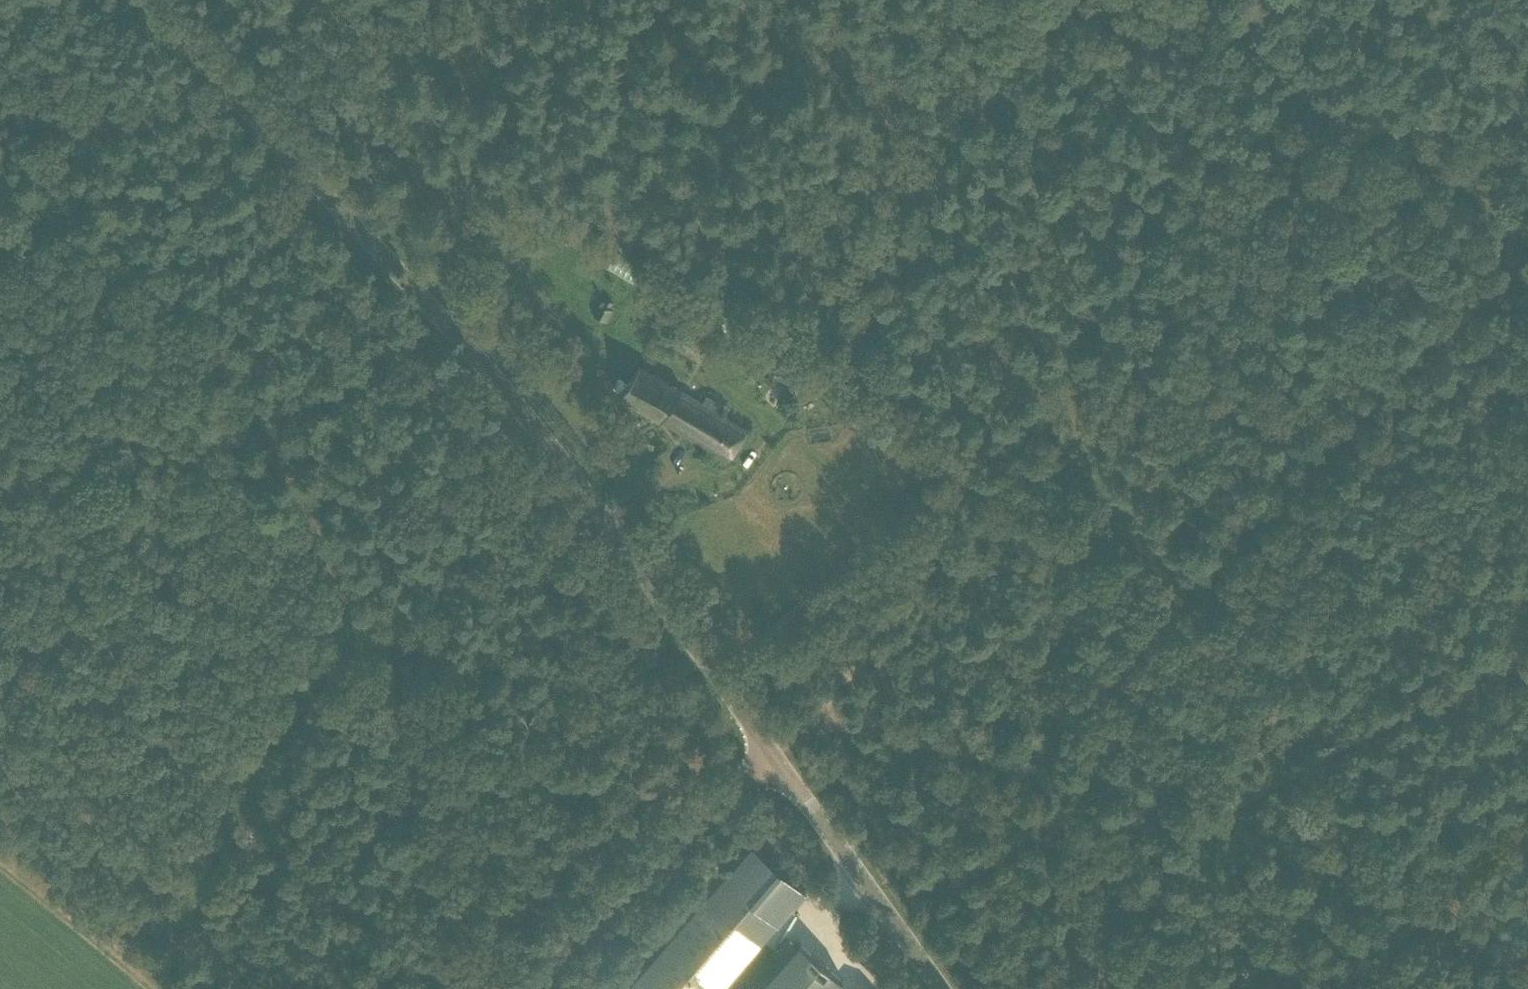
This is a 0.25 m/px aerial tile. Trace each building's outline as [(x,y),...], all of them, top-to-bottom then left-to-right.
[(600,302),(594,315),(606,321),(613,309),(600,302)] [(703,448),(727,462),(737,444),(745,431),(713,411),(680,392),(681,391),(637,365),(629,380),(619,398),(694,439),(695,438),(705,444),(703,448)] [(724,877),(629,988),(722,988),(778,923),(724,877)] [(844,981),(799,942),(759,988),(837,988),(844,981)]
